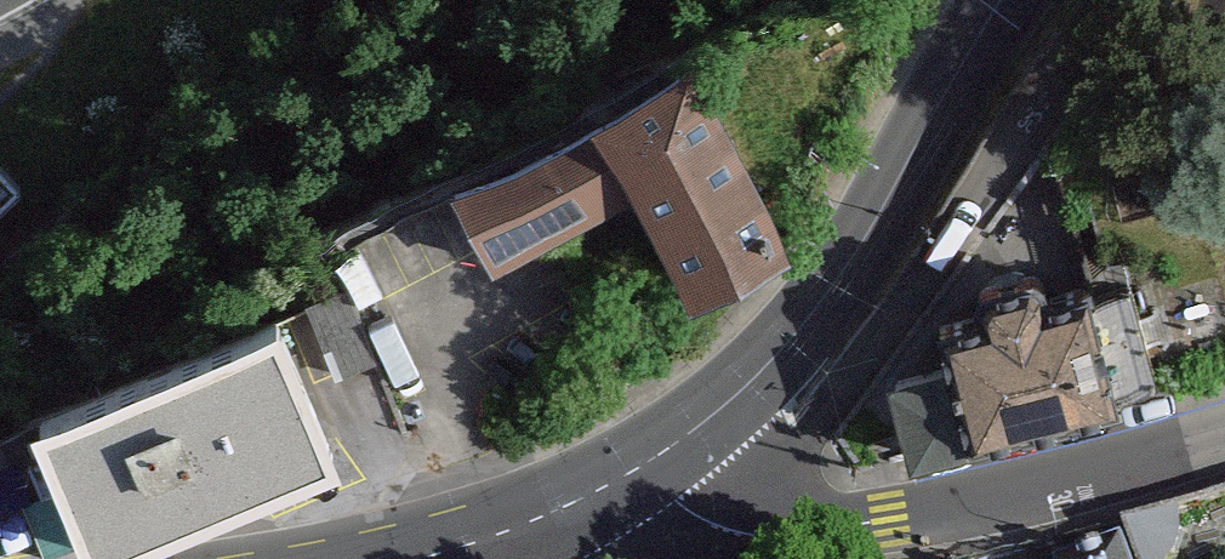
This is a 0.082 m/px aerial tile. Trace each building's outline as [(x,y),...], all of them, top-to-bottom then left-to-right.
[(689,90),(463,209),(496,273),(635,200),(692,307),(779,261),(689,90)] [(0,161),(0,204),(22,184),(0,161)] [(894,375),(920,462),(1163,387),(1131,285),(1097,296),(1091,277),(1053,289),(1045,262),(980,282),(988,309),(939,324),(950,358),(894,375)] [(41,434),(93,558),(126,558),(331,475),(274,338),(41,434)] [(1192,558),(1184,506),(1138,512),(1145,558),(1190,558),(1192,558)] [(1050,558),(1126,558),(1116,528),(1048,552),(1050,558)]
